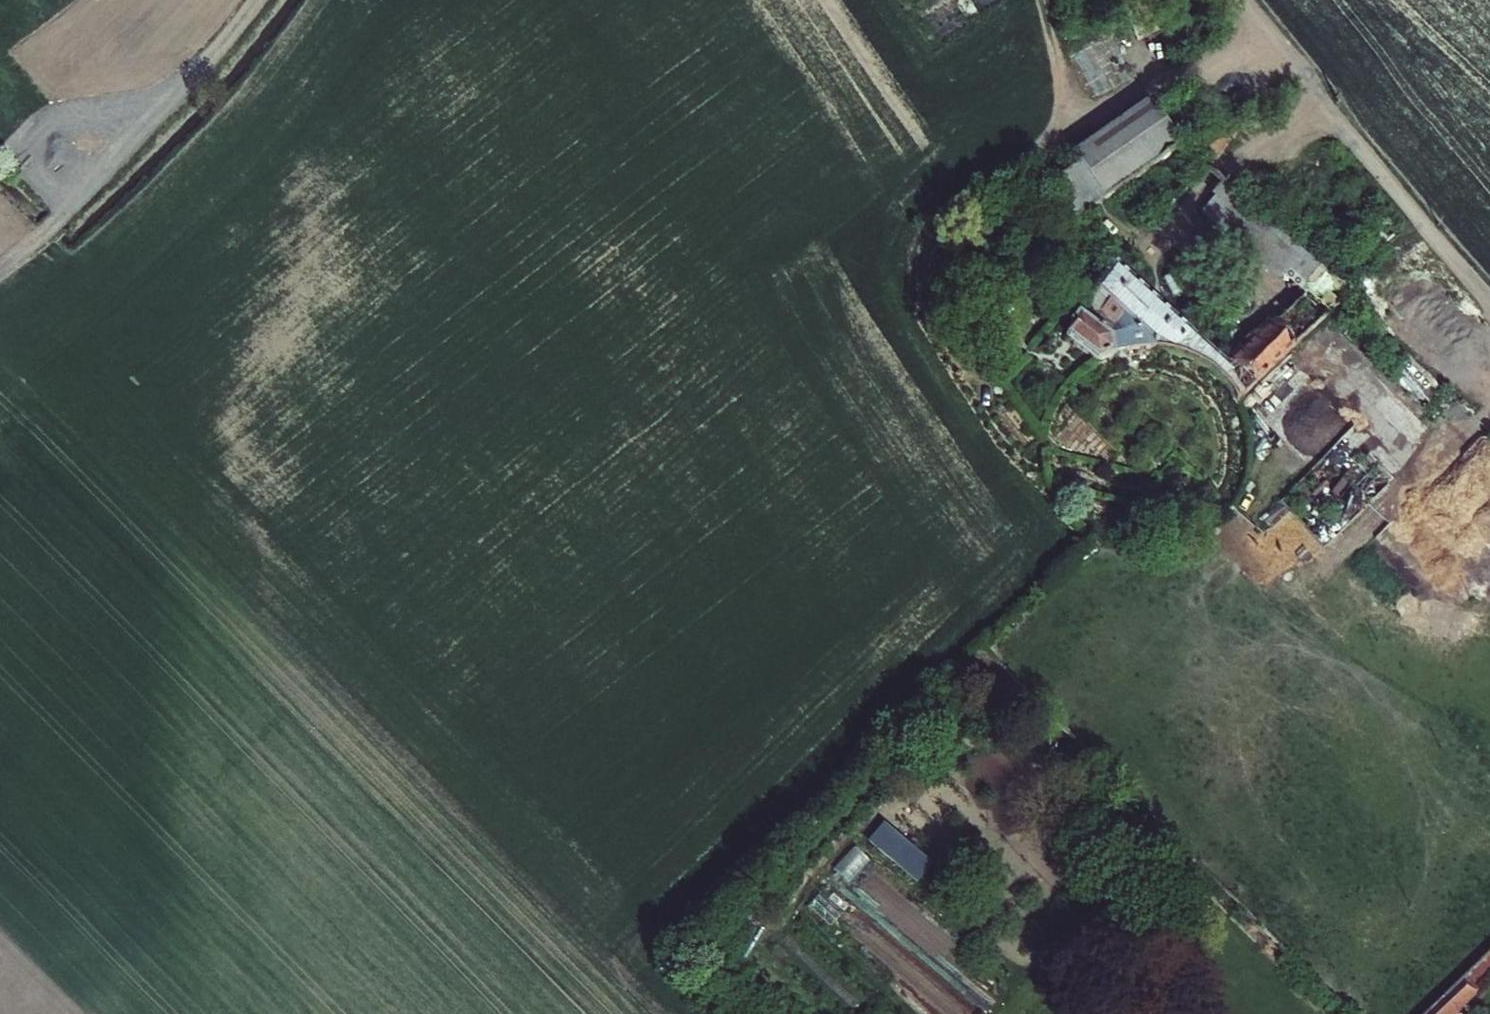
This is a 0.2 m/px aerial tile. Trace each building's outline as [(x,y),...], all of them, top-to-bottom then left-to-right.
[(1081,152),(1090,165),(1166,114),(1158,101),(1081,152)] [(1167,168),(1188,188),(1306,297),(1235,364),(1200,330),(1176,356),(1187,359),(1208,369),(1228,385),(1241,401),(1264,380),(1277,393),(1323,350),(1310,337),(1318,330),(1328,340),(1369,303),(1217,167),(1195,147),(1191,150),(1166,114),(1090,165),(1051,192),(1075,229),(1085,222),(1090,228),(1098,223),(1092,216),(1141,185),(1167,168)] [(1071,335),(1075,339),(1099,364),(1118,358),(1145,353),(1160,354),(1155,332),(1117,296),(1107,308),(1114,314),(1100,328),(1086,313),(1126,260),(1074,318),(1073,316),(1071,318),(1080,327),(1071,335)] [(1126,260),(1086,313),(1100,328),(1114,314),(1107,308),(1117,296),(1155,332),(1160,354),(1167,354),(1176,356),(1200,330),(1126,260)] [(1365,451),(1390,474),(1396,469),(1386,459),(1392,453),(1377,439),(1365,451)] [(888,818),(870,838),(919,883),(937,863),(888,818)] [(858,844),(838,866),(851,877),(870,856),(858,844)]
